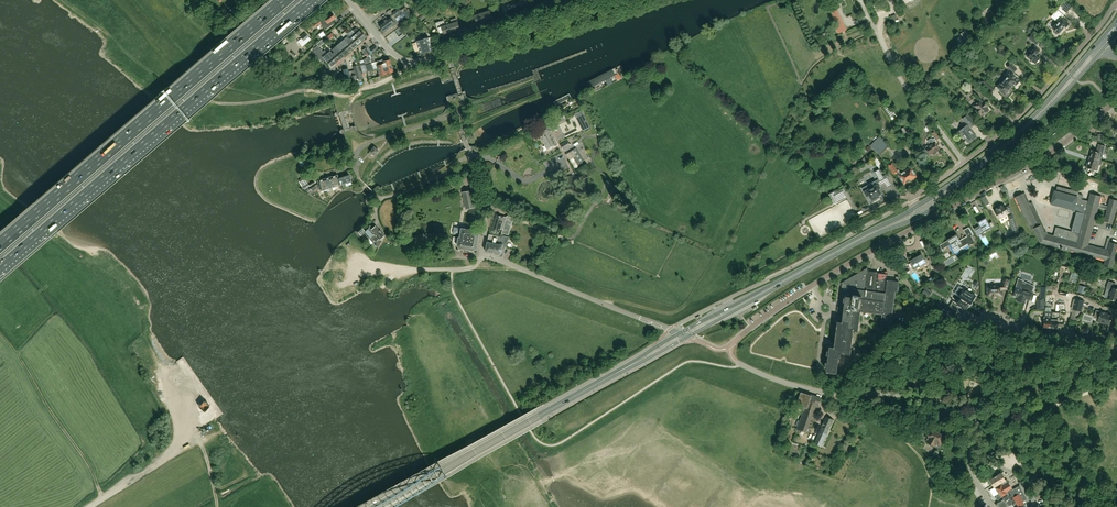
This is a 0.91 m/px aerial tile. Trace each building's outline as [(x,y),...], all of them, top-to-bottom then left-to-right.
[(524,6),(528,5),(527,0),(519,0),(520,2),(507,6),(509,14),(524,9),(524,6)] [(392,13),(396,18),(402,13),(403,13),(399,8),(392,13)] [(411,15),(407,10),(403,13),(405,16),(407,18),(411,15)] [(492,19),(490,11),(474,16),(477,24),(492,19)] [(334,23),(332,20),(335,18),(331,12),(312,25),(314,28),(321,23),(325,29),(334,23)] [(419,18),(421,20),(427,15),(425,12),(419,18)] [(396,18),(395,19),(397,22),(405,16),(403,13),(402,13),(396,18)] [(382,29),(393,20),(390,16),(387,18),(386,16),(382,19),(384,21),(379,25),(382,29)] [(460,29),(456,18),(450,20),(452,24),(441,27),(444,34),(460,29)] [(1068,25),(1068,24),(1068,23),(1062,18),(1053,28),(1055,31),(1055,32),(1056,33),(1057,34),(1058,33),(1061,30),(1063,27),(1064,27),(1065,28),(1066,27),(1068,25)] [(393,27),(398,23),(397,22),(395,19),(393,20),(382,29),(385,33),(392,26),(393,27)] [(365,37),(360,31),(359,31),(356,28),(352,31),(354,33),(361,41),(365,37)] [(301,38),(298,41),(302,46),(310,40),(309,37),(306,34),(305,32),(300,36),(301,38)] [(963,32),(959,35),(964,42),(968,39),(963,32)] [(361,41),(354,33),(350,36),(347,34),(357,45),(361,41)] [(1028,37),(1033,42),(1036,45),(1040,41),(1031,33),(1028,37)] [(290,34),(283,40),(285,43),(292,37),(290,34)] [(357,45),(347,34),(343,37),(344,39),(352,48),(357,45)] [(433,50),(431,45),(429,38),(417,41),(421,54),(433,50)] [(352,48),(344,39),(342,41),(340,43),(348,52),(352,48)] [(348,52),(340,43),(338,44),(336,46),(337,47),(344,56),(348,52)] [(344,56),(337,47),(336,46),(335,45),(330,48),(334,53),(340,59),(344,56)] [(336,63),(327,53),(327,54),(324,50),(323,52),(317,46),(313,49),(315,51),(314,52),(318,57),(321,54),(331,66),(336,63)] [(1040,59),(1036,55),(1040,51),(1035,46),(1029,53),(1028,53),(1026,55),(1032,60),(1032,62),(1033,63),(1035,63),(1037,62),(1040,59)] [(370,54),(365,48),(362,51),(367,57),(370,54)] [(340,59),(334,53),(332,54),(330,51),(327,53),(336,63),(337,61),(340,59)] [(391,66),(389,59),(383,61),(382,60),(376,62),(375,62),(372,54),(368,56),(371,65),(372,65),(373,70),(378,68),(378,70),(391,66)] [(371,65),(368,56),(363,59),(365,65),(367,71),(373,70),(372,65),(371,65)] [(1017,69),(1011,63),(1007,67),(1014,73),(1017,69)] [(393,72),(391,66),(378,70),(380,76),(393,72)] [(354,70),(355,74),(356,75),(357,78),(362,77),(359,68),(354,70)] [(591,88),(615,75),(613,70),(588,83),(591,88)] [(1019,81),(1015,77),(1015,76),(1011,72),(1004,79),(1002,80),(1011,87),(1013,85),(1015,84),(1016,85),(1019,81)] [(993,85),(990,83),(990,84),(984,79),(982,82),(992,92),(995,89),(992,86),(993,85)] [(1009,90),(1011,87),(1002,80),(997,86),(1001,90),(1000,91),(1005,95),(1006,93),(1007,93),(1009,91),(1009,90)] [(987,95),(981,90),(978,86),(975,89),(984,98),(987,95)] [(556,106),(572,98),(569,93),(553,101),(556,106)] [(973,95),(970,96),(969,94),(964,96),(968,104),(975,101),(973,95)] [(986,107),(988,106),(984,102),(981,100),(980,101),(979,101),(974,106),(977,109),(976,110),(980,114),(982,113),(984,115),(989,110),(986,107)] [(348,113),(338,117),(343,131),(350,128),(347,122),(351,121),(348,113)] [(967,123),(971,128),(976,124),(968,114),(962,119),(966,124),(967,123)] [(977,136),(967,125),(959,131),(968,143),(977,136)] [(557,145),(547,126),(535,132),(537,137),(541,135),(548,150),(557,145)] [(940,138),(935,130),(931,133),(936,140),(940,138)] [(889,146),(885,142),(879,136),(870,146),(879,155),(889,146)] [(571,145),(568,140),(560,145),(563,150),(571,145)] [(939,149),(934,142),(925,148),(930,155),(934,152),(935,153),(939,150),(938,149),(939,149)] [(1093,150),(1091,155),(1101,158),(1105,146),(1100,144),(1097,152),(1093,150)] [(374,155),(378,150),(374,146),(369,152),(370,152),(371,153),(374,155)] [(566,154),(570,160),(580,154),(576,148),(566,154)] [(1101,158),(1091,155),(1087,167),(1097,171),(1099,165),(1101,165),(1103,161),(1101,160),(1101,158)] [(576,156),(570,160),(575,169),(582,165),(576,156)] [(916,177),(912,169),(904,173),(903,171),(901,172),(899,169),(897,170),(893,162),(888,165),(891,170),(894,175),(898,172),(904,183),(908,181),(909,181),(910,180),(916,177)] [(884,178),(879,169),(874,172),(879,181),(885,178),(884,178)] [(349,174),(338,177),(340,185),(345,183),(346,186),(352,184),(351,182),(349,174)] [(308,183),(309,182),(305,175),(298,180),(302,186),(307,184),(308,183)] [(334,187),(340,185),(338,177),(337,175),(329,177),(332,188),(333,190),(335,190),(334,187)] [(328,189),(332,188),(329,177),(328,177),(328,176),(325,177),(326,178),(323,179),(327,189),(327,192),(329,191),(328,189)] [(320,191),(327,189),(323,179),(317,181),(320,191)] [(881,194),(879,189),(878,189),(880,188),(878,184),(874,186),(873,183),(863,188),(863,190),(867,196),(869,195),(871,199),(872,200),(877,198),(876,196),(881,194)] [(1098,185),(1096,194),(1116,197),(1116,189),(1098,185)] [(1088,245),(1089,241),(1090,238),(1095,220),(1098,207),(1107,210),(1104,221),(1112,223),(1116,205),(1116,201),(1110,199),(1108,206),(1099,204),(1101,196),(1091,193),(1090,194),(1088,201),(1081,199),(1082,195),(1083,195),(1078,194),(1078,192),(1079,192),(1074,191),(1074,189),(1072,188),(1072,189),(1071,190),(1057,186),(1057,187),(1056,191),(1054,190),(1050,204),(1073,210),(1073,212),(1073,213),(1076,213),(1072,228),(1073,228),(1072,231),(1055,227),(1056,227),(1053,236),(1047,234),(1032,202),(1030,203),(1025,193),(1023,194),(1022,193),(1015,197),(1028,226),(1029,226),(1031,230),(1034,228),(1040,242),(1090,255),(1089,257),(1094,259),(1095,257),(1105,260),(1104,264),(1112,267),(1116,248),(1116,244),(1110,242),(1108,250),(1101,248),(1097,247),(1088,245)] [(846,192),(843,188),(835,192),(830,195),(835,203),(847,197),(844,193),(846,192)] [(475,207),(472,191),(463,192),(466,209),(475,207)] [(1010,205),(1006,208),(1004,204),(1001,206),(1000,205),(997,208),(994,210),(1000,219),(1007,214),(1009,213),(1010,217),(1009,218),(1013,232),(1018,230),(1018,231),(1010,205)] [(495,219),(491,231),(499,233),(499,232),(504,216),(497,214),(495,219)] [(498,236),(494,254),(500,255),(500,256),(503,257),(509,237),(503,236),(504,233),(507,233),(510,224),(511,224),(511,223),(512,219),(504,216),(499,232),(502,233),(500,237),(498,236)] [(986,217),(984,218),(977,222),(979,225),(974,229),(977,235),(978,235),(977,234),(982,231),(983,232),(994,226),(992,221),(989,223),(986,217)] [(372,238),(380,231),(375,225),(372,228),(370,226),(368,227),(369,228),(365,231),(361,227),(357,231),(356,232),(359,237),(364,233),(369,238),(371,237),(372,238)] [(478,243),(479,240),(480,236),(479,236),(480,233),(480,232),(479,231),(479,232),(472,231),(471,230),(469,229),(468,230),(463,229),(461,228),(461,229),(462,230),(460,230),(461,229),(454,227),(453,234),(459,235),(460,234),(461,234),(460,237),(458,237),(458,238),(459,238),(457,246),(459,248),(459,250),(463,251),(463,252),(470,253),(470,252),(474,253),(475,251),(477,250),(477,248),(478,245),(478,246),(478,243)] [(960,240),(958,238),(958,237),(956,234),(947,240),(948,240),(939,245),(942,249),(950,244),(955,253),(968,245),(969,245),(975,242),(971,235),(973,235),(968,227),(963,230),(964,230),(965,229),(968,235),(962,239),(960,240)] [(380,239),(384,235),(380,231),(372,238),(375,241),(377,243),(376,245),(379,247),(381,241),(380,239)] [(486,252),(494,254),(498,236),(499,233),(491,231),(490,235),(486,252)] [(926,262),(921,255),(911,261),(912,262),(910,263),(912,267),(914,266),(915,268),(926,262)] [(827,371),(836,372),(838,357),(841,357),(841,353),(843,353),(850,354),(850,353),(851,345),(853,330),(858,331),(858,330),(860,311),(883,314),(881,325),(891,327),(891,326),(890,326),(891,322),(892,310),(895,291),(897,291),(898,288),(898,285),(899,277),(896,276),(895,281),(887,280),(887,275),(888,273),(887,273),(887,271),(885,271),(885,272),(882,272),(882,273),(869,271),(869,272),(867,272),(867,271),(868,267),(867,267),(867,268),(863,271),(843,283),(840,303),(840,306),(841,308),(841,312),(843,313),(842,322),(838,322),(837,322),(838,322),(835,344),(834,347),(830,347),(829,355),(827,371)] [(988,296),(992,296),(993,296),(993,297),(994,297),(995,297),(996,297),(996,296),(1001,296),(1002,296),(1002,295),(1002,291),(1002,289),(1007,289),(1010,279),(1009,279),(1004,278),(1003,282),(1002,285),(986,285),(987,291),(987,295),(987,296),(988,296)] [(1116,301),(1116,289),(1114,288),(1116,283),(1108,281),(1106,288),(1111,290),(1108,298),(1116,302),(1116,301)] [(959,285),(954,293),(959,296),(961,298),(960,300),(966,304),(967,302),(970,304),(975,296),(975,295),(975,296),(964,289),(964,288),(959,285)] [(1079,285),(1078,292),(1085,294),(1087,287),(1079,285)] [(1029,300),(1032,292),(1021,288),(1021,287),(1016,286),(1016,287),(1015,290),(1014,291),(1014,292),(1015,292),(1014,295),(1013,296),(1018,298),(1017,300),(1025,303),(1026,299),(1029,300)] [(925,288),(924,290),(923,292),(930,296),(932,292),(925,288)] [(1080,311),(1082,300),(1075,299),(1073,309),(1080,311)] [(953,301),(950,307),(961,314),(959,312),(962,307),(965,308),(967,305),(966,304),(960,300),(959,300),(957,303),(953,301)] [(1057,328),(1058,318),(1059,318),(1060,312),(1051,311),(1051,312),(1051,313),(1050,328),(1057,328)] [(1109,324),(1112,315),(1101,311),(1097,321),(1104,324),(1104,323),(1109,324)] [(846,375),(863,355),(859,351),(842,372),(846,375)] [(176,363),(183,373),(189,369),(182,358),(176,363)] [(818,403),(819,398),(816,397),(816,396),(812,395),(811,396),(800,392),(796,405),(801,406),(804,407),(806,408),(808,403),(817,407),(819,403),(818,403)] [(808,432),(817,407),(808,403),(806,408),(804,407),(801,406),(800,409),(803,410),(797,429),(808,432)] [(826,417),(821,426),(822,427),(829,430),(833,420),(826,417)] [(203,418),(197,423),(200,427),(206,423),(203,418)] [(822,427),(816,438),(823,442),(829,430),(822,427)] [(940,445),(945,437),(942,435),(941,435),(939,434),(939,433),(939,432),(938,433),(936,432),(936,431),(935,432),(933,430),(929,428),(925,436),(927,438),(926,438),(927,439),(926,441),(929,443),(928,443),(929,444),(929,443),(931,444),(931,445),(932,444),(935,446),(937,443),(940,445)] [(1037,460),(1034,467),(1041,470),(1044,463),(1037,460)] [(1020,487),(1020,485),(1013,489),(1008,482),(1007,479),(1005,480),(1001,473),(990,480),(992,484),(994,487),(995,486),(999,493),(997,495),(996,495),(996,496),(996,497),(996,498),(996,499),(997,499),(997,500),(998,500),(999,500),(1000,500),(995,504),(998,506),(1008,506),(1012,504),(1013,505),(1016,503),(1018,506),(1025,506),(1026,506),(1022,501),(1026,499),(1020,487)]
